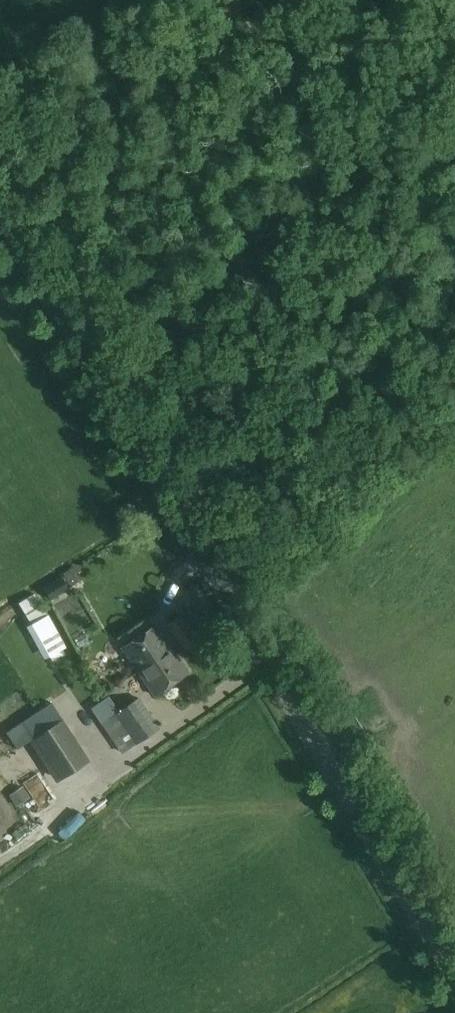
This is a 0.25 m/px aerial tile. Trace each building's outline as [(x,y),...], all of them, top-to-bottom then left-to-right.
[(50,599),(68,588),(61,577),(44,587),(50,599)] [(34,593),(18,603),(32,626),(48,616),(34,593)] [(181,614),(167,624),(184,649),(199,638),(181,614)] [(138,670),(172,647),(156,623),(122,647),(138,670)] [(172,647),(138,670),(154,694),(188,671),(172,647)] [(115,713),(102,722),(122,751),(159,727),(138,697),(115,713)] [(32,737),(58,777),(85,760),(59,719),(32,737)] [(22,787),(10,795),(16,804),(29,796),(22,787)]
